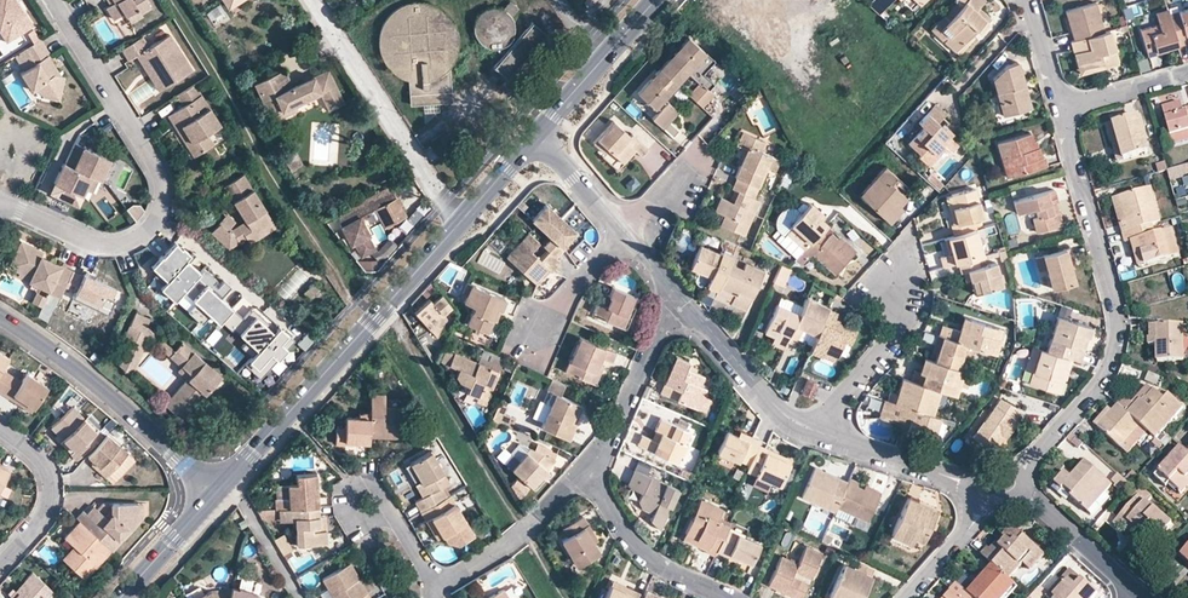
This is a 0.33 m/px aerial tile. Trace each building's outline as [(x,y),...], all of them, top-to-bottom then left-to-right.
[(6,38),(32,22),(22,8),(19,10),(13,0),(0,0),(0,27),(6,38)] [(22,8),(17,0),(13,0),(19,10),(22,8)] [(112,2),(108,4),(116,16),(125,11),(127,13),(139,6),(140,9),(150,2),(149,0),(116,0),(112,2)] [(510,16),(517,7),(509,0),(501,9),(504,10),(507,12),(509,14),(510,16)] [(867,4),(878,13),(890,0),(871,0),(867,4)] [(986,22),(975,13),(979,9),(986,1),(984,0),(968,0),(962,7),(956,2),(943,17),(949,22),(939,32),(946,38),(944,41),(954,51),(971,33),(974,29),(977,32),(986,22)] [(211,19),(224,10),(217,1),(205,11),(211,19)] [(1066,10),(1073,39),(1103,31),(1096,6),(1095,2),(1066,10)] [(1104,4),(1096,6),(1103,31),(1108,29),(1111,28),(1104,4)] [(139,6),(127,13),(132,21),(143,14),(140,9),(139,6)] [(1154,51),(1166,48),(1177,45),(1168,13),(1167,8),(1155,12),(1158,24),(1148,27),(1150,33),(1141,36),(1148,56),(1155,54),(1154,51)] [(1168,13),(1177,45),(1187,42),(1186,39),(1185,35),(1187,34),(1187,8),(1168,13)] [(975,13),(986,22),(989,19),(979,9),(975,13)] [(949,22),(943,17),(931,30),(944,41),(946,38),(939,32),(949,22)] [(532,20),(532,21),(530,23),(525,27),(502,54),(492,65),(493,66),(496,69),(501,74),(506,78),(545,31),(532,20)] [(1150,33),(1148,27),(1139,29),(1141,36),(1150,33)] [(1103,31),(1073,39),(1070,40),(1073,52),(1079,51),(1083,67),(1106,61),(1107,66),(1118,64),(1108,29),(1103,31)] [(144,33),(123,46),(131,57),(138,53),(144,49),(166,84),(193,68),(171,33),(151,45),(144,33)] [(687,33),(658,63),(674,79),(675,80),(685,69),(704,49),(687,33)] [(974,36),(971,33),(954,51),(958,54),(974,36)] [(52,53),(42,36),(27,45),(36,61),(24,68),(21,69),(32,87),(37,84),(44,94),(49,91),(62,94),(65,75),(62,74),(56,73),(51,65),(55,63),(50,55),(52,53)] [(36,61),(27,45),(15,53),(24,68),(36,61)] [(144,49),(138,53),(160,88),(166,84),(144,49)] [(711,56),(704,49),(685,69),(699,81),(704,86),(710,79),(700,69),(711,56)] [(1079,51),(1073,52),(1080,74),(1107,66),(1106,61),(1083,67),(1079,51)] [(497,54),(472,68),(478,78),(483,76),(487,70),(485,67),(499,53),(497,54)] [(427,81),(427,80),(425,61),(419,62),(420,82),(420,88),(427,86),(427,81)] [(1006,100),(1010,113),(1030,107),(1025,90),(1021,92),(1019,86),(1023,84),(1016,61),(1005,64),(993,78),(1000,101),(1006,100)] [(56,73),(62,74),(55,63),(51,65),(56,73)] [(658,63),(634,89),(649,103),(651,102),(656,106),(648,114),(669,134),(676,127),(666,117),(674,108),(664,99),(661,102),(657,97),(674,79),(658,63)] [(328,69),(312,76),(314,80),(305,85),(303,80),(291,86),(283,71),(266,79),(267,82),(255,88),(266,111),(278,105),(281,112),(295,105),(298,111),(323,99),(329,110),(344,102),(328,69)] [(451,101),(448,69),(446,71),(445,72),(446,74),(441,79),(439,76),(434,78),(430,80),(427,80),(427,81),(427,86),(420,88),(420,82),(415,82),(411,81),(407,80),(409,104),(451,101)] [(312,76),(303,80),(305,85),(314,80),(312,76)] [(267,82),(266,79),(253,85),(255,88),(267,82)] [(699,81),(688,93),(701,106),(712,93),(704,86),(699,81)] [(195,82),(177,93),(183,104),(174,110),(192,139),(186,142),(195,156),(216,144),(208,131),(220,123),(195,82)] [(1006,100),(1000,101),(1004,114),(1010,113),(1006,100)] [(1184,112),(1182,108),(1181,101),(1162,106),(1170,134),(1187,130),(1187,110),(1184,112)] [(278,105),(266,111),(273,123),(298,111),(295,105),(281,112),(278,105)] [(949,150),(955,143),(949,138),(953,134),(946,127),(945,128),(941,125),(950,115),(941,107),(919,131),(924,136),(913,147),(917,150),(914,153),(926,163),(943,145),(949,150)] [(192,139),(174,110),(168,113),(186,142),(192,139)] [(1119,137),(1125,159),(1148,152),(1138,114),(1108,123),(1112,139),(1119,137)] [(641,157),(649,149),(632,134),(630,136),(613,121),(593,143),(604,154),(608,150),(620,162),(632,149),(636,152),(641,157)] [(649,146),(655,140),(636,122),(630,129),(649,146)] [(946,127),(953,134),(956,130),(949,124),(946,127)] [(1170,134),(1171,139),(1187,134),(1187,130),(1170,134)] [(736,176),(757,185),(769,154),(762,151),(766,141),(744,132),(739,145),(741,146),(746,148),(739,165),(735,176),(736,176)] [(1011,174),(1047,165),(1044,156),(1042,156),(1039,146),(1034,147),(1032,141),(1030,132),(996,141),(1000,155),(1006,153),(1011,174)] [(1119,137),(1112,139),(1118,160),(1125,159),(1119,137)] [(79,148),(71,165),(90,174),(99,178),(109,158),(81,144),(79,148)] [(72,145),(64,161),(71,165),(79,148),(72,145)] [(746,148),(741,146),(735,163),(739,165),(746,148)] [(632,149),(620,162),(623,165),(636,152),(632,149)] [(1006,153),(1000,155),(1006,176),(1011,174),(1006,153)] [(109,158),(99,178),(106,182),(116,161),(109,158)] [(64,161),(63,160),(53,179),(57,181),(76,190),(81,193),(90,174),(71,165),(64,161)] [(889,181),(895,174),(885,165),(859,194),(873,207),(879,201),(891,212),(898,204),(894,200),(901,192),(889,181)] [(229,231),(228,229),(221,222),(213,231),(232,247),(248,237),(275,222),(246,173),(227,186),(247,219),(229,231)] [(898,204),(912,190),(895,174),(889,181),(901,192),(894,200),(898,204)] [(759,186),(757,185),(736,176),(731,188),(733,189),(737,191),(732,202),(728,200),(720,196),(714,210),(724,214),(720,223),(744,234),(759,200),(754,198),(759,186)] [(76,190),(57,181),(54,188),(73,198),(76,190)] [(399,196),(394,188),(341,213),(342,226),(363,256),(375,249),(362,227),(358,224),(359,217),(376,208),(385,226),(409,213),(399,196)] [(1151,224),(1160,221),(1150,188),(1138,191),(1139,193),(1135,194),(1134,192),(1119,196),(1127,222),(1120,224),(1122,232),(1151,224)] [(737,191),(733,189),(728,200),(732,202),(737,191)] [(1036,232),(1058,226),(1054,212),(1058,211),(1056,203),(1053,204),(1051,199),(1057,198),(1054,189),(1013,201),(1017,214),(1035,209),(1038,218),(1033,220),(1036,232)] [(955,235),(969,231),(967,221),(980,217),(974,190),(954,195),(957,207),(955,208),(958,223),(953,224),(955,235)] [(1127,222),(1119,196),(1112,198),(1120,224),(1127,222)] [(819,229),(826,222),(817,214),(821,210),(809,198),(788,221),(791,224),(785,230),(803,247),(819,229)] [(879,201),(873,207),(889,222),(902,207),(898,204),(891,212),(879,201)] [(552,236),(561,245),(575,230),(546,203),(531,219),(552,236)] [(1054,212),(1058,226),(1062,224),(1058,211),(1054,212)] [(219,221),(221,222),(228,229),(236,221),(227,212),(219,221)] [(275,222),(248,237),(252,243),(279,227),(275,222)] [(1151,224),(1122,232),(1125,241),(1131,239),(1137,237),(1144,265),(1179,255),(1172,228),(1154,233),(1151,224)] [(803,247),(800,250),(807,256),(812,251),(833,271),(851,252),(829,232),(826,235),(819,229),(803,247)] [(974,230),(969,231),(955,235),(948,237),(953,254),(947,255),(940,257),(943,267),(957,263),(976,258),(981,256),(974,230)] [(539,241),(528,231),(506,256),(536,283),(549,268),(540,259),(531,250),(539,241)] [(549,250),(555,256),(563,247),(561,245),(552,236),(543,245),(549,250)] [(943,238),(947,255),(953,254),(948,237),(943,238)] [(1137,237),(1131,239),(1138,266),(1144,265),(1137,237)] [(22,240),(10,263),(31,273),(29,279),(32,281),(39,284),(48,288),(47,291),(59,296),(60,293),(64,286),(72,269),(60,263),(58,268),(41,259),(43,255),(45,251),(22,240)] [(720,282),(732,256),(720,251),(720,254),(698,244),(689,267),(700,273),(709,277),(720,282)] [(160,287),(187,258),(179,250),(178,251),(172,246),(159,259),(158,259),(148,270),(154,275),(150,278),(160,287)] [(1050,288),(1071,283),(1067,268),(1065,259),(1072,258),(1069,248),(1042,255),(1050,288)] [(552,270),(560,261),(555,256),(549,250),(540,259),(549,268),(552,270)] [(179,294),(196,276),(185,265),(193,257),(190,254),(187,258),(160,287),(156,291),(170,304),(179,294)] [(60,263),(43,255),(41,259),(58,268),(60,263)] [(754,285),(761,269),(732,256),(720,282),(716,291),(726,296),(724,299),(730,302),(729,305),(743,311),(754,285)] [(976,258),(957,263),(960,273),(963,272),(968,271),(970,282),(976,280),(980,293),(1000,288),(993,264),(978,268),(976,258)] [(1065,259),(1067,268),(1074,266),(1072,258),(1065,259)] [(31,273),(10,263),(8,268),(29,279),(31,273)] [(776,264),(773,284),(783,286),(786,266),(776,264)] [(72,269),(64,286),(73,290),(74,292),(75,293),(82,296),(81,299),(83,302),(94,308),(98,306),(99,304),(108,308),(112,307),(113,302),(113,299),(111,297),(115,288),(84,273),(83,274),(72,269)] [(761,269),(754,285),(758,287),(765,270),(761,269)] [(216,324),(228,312),(216,302),(226,291),(219,284),(213,290),(210,287),(213,284),(200,272),(196,276),(179,294),(191,306),(183,314),(197,327),(205,318),(214,326),(216,324)] [(706,282),(709,277),(700,273),(697,278),(706,282)] [(716,291),(720,282),(709,277),(706,282),(704,286),(716,291)] [(976,280),(970,282),(974,295),(980,293),(976,280)] [(39,284),(32,281),(30,282),(36,291),(39,284)] [(467,322),(486,331),(491,320),(494,321),(504,298),(467,282),(462,292),(466,294),(463,300),(474,305),(467,322)] [(604,319),(621,327),(631,304),(626,302),(631,293),(612,284),(607,293),(610,295),(606,303),(601,301),(598,300),(594,310),(606,315),(604,319)] [(45,296),(36,291),(31,301),(40,306),(45,296)] [(726,296),(716,291),(714,294),(724,299),(726,296)] [(436,336),(444,316),(441,312),(450,304),(441,292),(432,301),(428,297),(413,311),(429,328),(430,328),(436,336)] [(610,295),(607,293),(605,292),(601,301),(606,303),(610,295)] [(82,296),(75,293),(86,318),(108,308),(99,304),(98,306),(94,308),(83,302),(81,299),(82,296)] [(828,308),(828,306),(806,296),(799,313),(795,322),(805,326),(817,332),(821,323),(828,308)] [(783,348),(787,340),(795,322),(799,313),(776,303),(763,331),(773,336),(770,342),(783,348)] [(838,312),(828,308),(821,323),(817,332),(810,349),(821,354),(823,349),(835,354),(842,338),(851,342),(856,330),(834,320),(838,312)] [(147,325),(151,318),(136,310),(126,332),(132,335),(127,346),(135,350),(145,331),(147,325)] [(246,360),(271,334),(257,321),(255,324),(246,316),(239,323),(228,312),(216,324),(227,335),(229,333),(242,344),(236,350),(246,360)] [(964,332),(968,317),(961,315),(956,329),(964,332)] [(1078,362),(1083,349),(1076,347),(1080,335),(1086,337),(1089,328),(1056,316),(1044,351),(1069,359),(1078,362)] [(964,343),(993,353),(1000,328),(968,317),(964,332),(956,329),(942,325),(939,335),(964,343)] [(797,344),(805,326),(795,322),(787,340),(797,344)] [(1157,325),(1157,347),(1157,360),(1183,360),(1182,324),(1157,325)] [(175,350),(147,325),(145,331),(150,336),(171,355),(173,352),(175,350)] [(150,336),(145,331),(135,350),(127,346),(119,363),(132,374),(150,336)] [(258,378),(289,345),(274,331),(271,334),(246,360),(239,368),(247,376),(251,372),(258,378)] [(431,333),(420,333),(421,343),(431,342),(431,333)] [(939,335),(936,335),(934,343),(938,344),(933,361),(956,368),(964,343),(939,335)] [(1083,349),(1086,337),(1080,335),(1076,347),(1083,349)] [(588,382),(596,363),(599,357),(610,362),(615,351),(581,336),(565,372),(588,382)] [(175,350),(173,352),(185,363),(183,366),(192,374),(188,379),(165,404),(186,423),(224,379),(182,342),(175,350)] [(480,346),(474,360),(498,371),(504,357),(480,346)] [(1034,366),(1039,349),(1032,347),(1027,363),(1034,366)] [(2,368),(11,356),(0,349),(0,371),(2,368)] [(1044,351),(1039,349),(1034,366),(1029,382),(1055,390),(1059,378),(1063,379),(1069,359),(1044,351)] [(173,352),(171,355),(183,366),(185,363),(173,352)] [(471,400),(482,405),(498,371),(474,360),(454,352),(448,364),(457,368),(454,375),(455,379),(465,384),(462,391),(473,396),(471,400)] [(696,407),(702,393),(705,388),(697,384),(702,375),(694,372),(685,368),(687,364),(688,361),(677,356),(661,391),(696,407)] [(923,358),(919,371),(923,373),(928,359),(923,358)] [(960,370),(956,368),(933,361),(928,359),(923,373),(919,371),(913,370),(909,380),(937,389),(952,394),(960,370)] [(588,382),(594,385),(602,366),(596,363),(588,382)] [(192,374),(183,366),(179,370),(188,379),(192,374)] [(27,374),(22,381),(13,375),(2,368),(0,371),(0,390),(1,391),(12,398),(15,395),(34,408),(47,388),(27,374)] [(806,377),(800,391),(812,396),(818,382),(806,377)] [(909,380),(900,377),(895,392),(888,390),(885,399),(892,401),(929,414),(937,389),(909,380)] [(564,383),(556,379),(551,391),(555,393),(559,395),(564,383)] [(1146,399),(1154,390),(1148,384),(1132,402),(1135,405),(1140,399),(1142,401),(1145,397),(1146,399)] [(1140,424),(1155,438),(1182,407),(1168,394),(1163,398),(1154,390),(1146,399),(1145,397),(1142,401),(1140,399),(1135,405),(1132,402),(1124,395),(1116,404),(1140,424)] [(555,393),(551,391),(546,402),(550,404),(555,393)] [(383,392),(369,392),(368,410),(367,434),(376,435),(376,430),(388,431),(388,435),(399,436),(400,405),(396,405),(382,404),(382,397),(383,392)] [(540,426),(569,438),(575,423),(570,420),(578,403),(559,395),(555,393),(550,404),(546,413),(540,426)] [(696,407),(703,410),(709,397),(702,393),(696,407)] [(15,395),(12,398),(31,412),(34,408),(15,395)] [(892,401),(885,399),(882,398),(877,413),(887,417),(892,401)] [(972,437),(990,450),(999,437),(1002,431),(1007,434),(1015,423),(1009,420),(1016,410),(999,398),(994,405),(993,404),(972,437)] [(550,404),(546,402),(542,400),(537,410),(546,413),(550,404)] [(928,440),(936,416),(929,414),(892,401),(887,417),(899,421),(901,415),(908,418),(904,432),(928,440)] [(515,418),(504,413),(507,406),(498,402),(492,418),(511,426),(515,418)] [(570,420),(575,423),(583,405),(578,403),(570,420)] [(1140,424),(1116,404),(1110,411),(1097,425),(1120,446),(1140,424)] [(52,425),(64,438),(74,448),(70,451),(78,459),(103,434),(97,427),(94,428),(73,406),(52,425)] [(1094,422),(1097,425),(1110,411),(1107,408),(1094,422)] [(367,439),(367,434),(368,410),(358,410),(358,415),(344,414),(343,426),(334,425),(334,440),(344,441),(344,438),(367,439)] [(887,417),(877,413),(876,417),(896,423),(894,429),(904,432),(908,418),(901,415),(899,421),(887,417)] [(657,442),(651,439),(642,435),(638,444),(674,461),(682,442),(680,441),(685,429),(661,418),(655,430),(661,433),(657,442)] [(746,439),(749,433),(738,428),(736,434),(746,439)] [(680,441),(682,442),(684,443),(689,431),(685,429),(680,441)] [(741,456),(750,460),(757,442),(760,437),(749,433),(746,439),(736,434),(725,429),(715,451),(738,462),(741,456)] [(661,433),(655,430),(651,439),(657,442),(661,433)] [(1002,431),(999,437),(1004,440),(1007,434),(1002,431)] [(107,434),(89,454),(96,460),(110,473),(129,452),(107,434)] [(74,448),(64,438),(61,442),(70,451),(74,448)] [(507,468),(528,486),(544,468),(552,459),(531,440),(515,459),(507,468)] [(757,442),(750,460),(747,466),(746,468),(779,482),(789,461),(771,454),(773,449),(757,442)] [(407,459),(419,477),(426,490),(413,498),(418,508),(445,492),(440,483),(446,478),(428,447),(407,459)] [(1180,447),(1158,471),(1169,482),(1170,483),(1180,473),(1186,479),(1187,477),(1187,454),(1187,453),(1180,447)] [(791,457),(773,449),(771,454),(789,461),(791,457)] [(507,468),(515,459),(508,453),(501,462),(507,468)] [(747,466),(750,460),(741,456),(738,462),(747,466)] [(414,481),(419,477),(407,459),(402,462),(414,481)] [(110,473),(96,460),(93,464),(107,476),(110,473)] [(1097,489),(1103,493),(1111,484),(1085,461),(1071,476),(1065,471),(1055,482),(1061,488),(1064,485),(1073,493),(1071,496),(1072,497),(1081,506),(1097,489)] [(836,506),(847,480),(838,476),(836,479),(825,473),(826,470),(815,465),(801,494),(834,510),(836,506)] [(544,468),(528,486),(532,491),(549,472),(544,468)] [(9,474),(0,469),(0,494),(9,474)] [(309,479),(314,479),(314,470),(293,471),(294,480),(286,481),(286,494),(272,495),(273,506),(278,505),(316,503),(315,485),(310,485),(309,479)] [(650,521),(659,530),(678,489),(634,470),(628,483),(629,487),(642,492),(639,500),(642,509),(653,513),(650,521)] [(836,479),(838,476),(826,470),(825,473),(836,479)] [(1165,486),(1169,482),(1158,471),(1154,476),(1165,486)] [(1187,487),(1187,477),(1186,479),(1180,473),(1170,483),(1182,493),(1187,487)] [(1130,483),(1121,476),(1116,481),(1125,489),(1130,483)] [(858,481),(849,477),(847,480),(836,506),(853,514),(866,520),(878,494),(862,487),(856,484),(858,481)] [(862,487),(878,494),(880,491),(864,483),(862,487)] [(911,483),(908,493),(930,502),(934,492),(911,483)] [(1064,485),(1061,488),(1071,496),(1073,493),(1064,485)] [(1087,511),(1103,493),(1097,489),(1081,506),(1087,511)] [(448,490),(445,492),(418,508),(423,516),(429,513),(439,531),(448,526),(456,539),(472,530),(448,490)] [(1145,500),(1138,493),(1129,504),(1135,510),(1145,500)] [(890,533),(911,543),(914,537),(922,540),(936,509),(907,497),(890,533)] [(1077,510),(1081,506),(1072,497),(1068,502),(1077,510)] [(715,553),(716,551),(726,528),(727,526),(716,522),(718,516),(722,509),(700,500),(685,532),(699,538),(697,543),(706,547),(705,549),(715,553)] [(1172,523),(1145,500),(1135,510),(1129,504),(1112,523),(1119,529),(1123,526),(1127,521),(1146,537),(1153,544),(1172,523)] [(316,515),(316,503),(278,505),(279,516),(292,515),(294,543),(324,541),(324,528),(317,528),(309,528),(309,515),(316,515)] [(113,504),(113,509),(113,514),(109,519),(106,516),(99,510),(91,517),(89,514),(85,511),(79,519),(110,548),(112,550),(139,520),(138,504),(113,504)] [(853,514),(836,506),(834,510),(852,518),(853,514)] [(96,507),(89,514),(91,517),(99,510),(96,507)] [(429,513),(423,516),(434,534),(439,531),(429,513)] [(592,535),(595,533),(583,513),(562,525),(568,535),(562,539),(578,567),(594,557),(599,548),(592,535)] [(317,528),(316,515),(309,515),(309,528),(317,528)] [(727,526),(729,521),(718,516),(716,522),(727,526)] [(79,519),(78,518),(63,534),(72,543),(79,549),(68,561),(85,576),(110,548),(79,519)] [(1127,521),(1123,526),(1141,542),(1146,537),(1127,521)] [(448,526),(439,531),(442,537),(456,539),(448,526)] [(1010,580),(1024,564),(1038,549),(1013,527),(1003,538),(1006,540),(999,548),(996,545),(991,551),(988,548),(982,555),(993,564),(1010,580)] [(726,528),(716,551),(726,556),(728,551),(737,555),(750,561),(758,543),(726,528)] [(699,538),(685,532),(683,536),(697,543),(699,538)] [(888,539),(908,549),(911,543),(890,533),(888,539)] [(1003,538),(996,545),(999,548),(1006,540),(1003,538)] [(79,549),(72,543),(61,555),(68,561),(79,549)] [(768,583),(801,597),(808,581),(794,575),(790,574),(792,569),(796,571),(810,577),(821,553),(804,546),(796,563),(779,556),(768,583)] [(1045,555),(1038,549),(1024,564),(1030,570),(1045,555)] [(735,560),(737,555),(728,551),(726,556),(735,560)] [(363,593),(359,595),(351,581),(355,579),(358,577),(349,561),(322,577),(335,597),(370,597),(366,591),(363,593)] [(852,597),(860,597),(871,575),(844,562),(827,597),(848,597),(849,597),(852,597)] [(993,564),(968,592),(974,597),(1003,597),(1015,584),(1010,580),(993,564)] [(1048,597),(1094,597),(1097,595),(1070,569),(1046,596),(1048,597)] [(20,584),(23,587),(13,597),(47,597),(53,591),(32,571),(20,584)] [(239,575),(238,584),(250,586),(251,578),(239,575)] [(358,577),(355,579),(351,581),(359,595),(363,593),(366,591),(358,577)] [(610,580),(608,584),(629,593),(630,590),(610,580)] [(968,592),(958,583),(945,597),(946,597),(974,597),(968,592)] [(20,584),(9,595),(12,597),(13,597),(23,587),(20,584)] [(254,591),(230,584),(207,588),(190,597),(263,597),(254,591)] [(642,595),(630,590),(629,593),(608,584),(602,597),(641,597),(642,595)] [(1003,597),(1011,597),(1020,588),(1015,584),(1003,597)] [(485,597),(508,597),(502,588),(485,597)]
